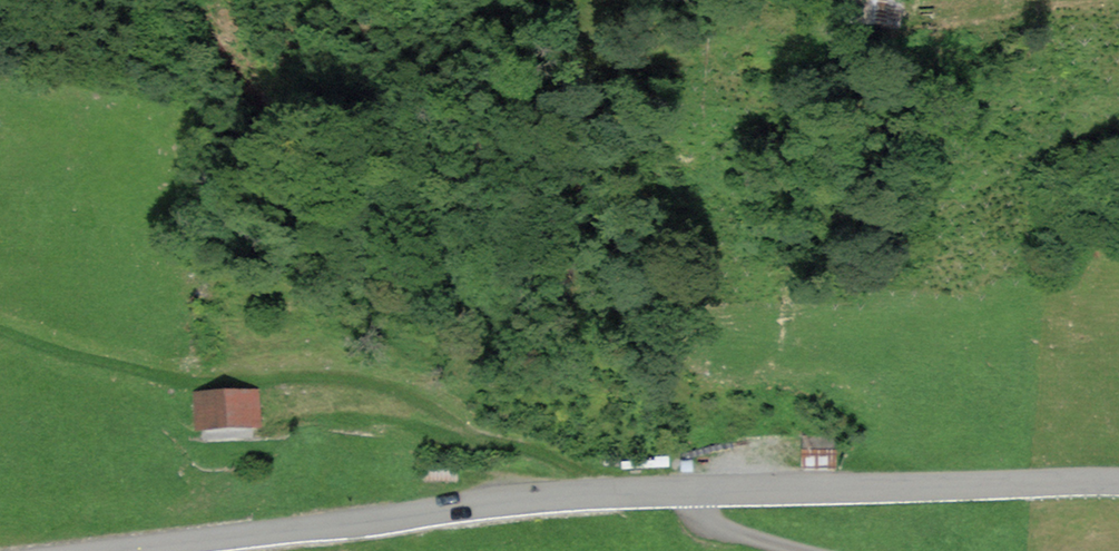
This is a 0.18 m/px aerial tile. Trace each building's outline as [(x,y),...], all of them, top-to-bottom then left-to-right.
[(257,389),(194,391),(196,429),(259,426),(257,389)]
